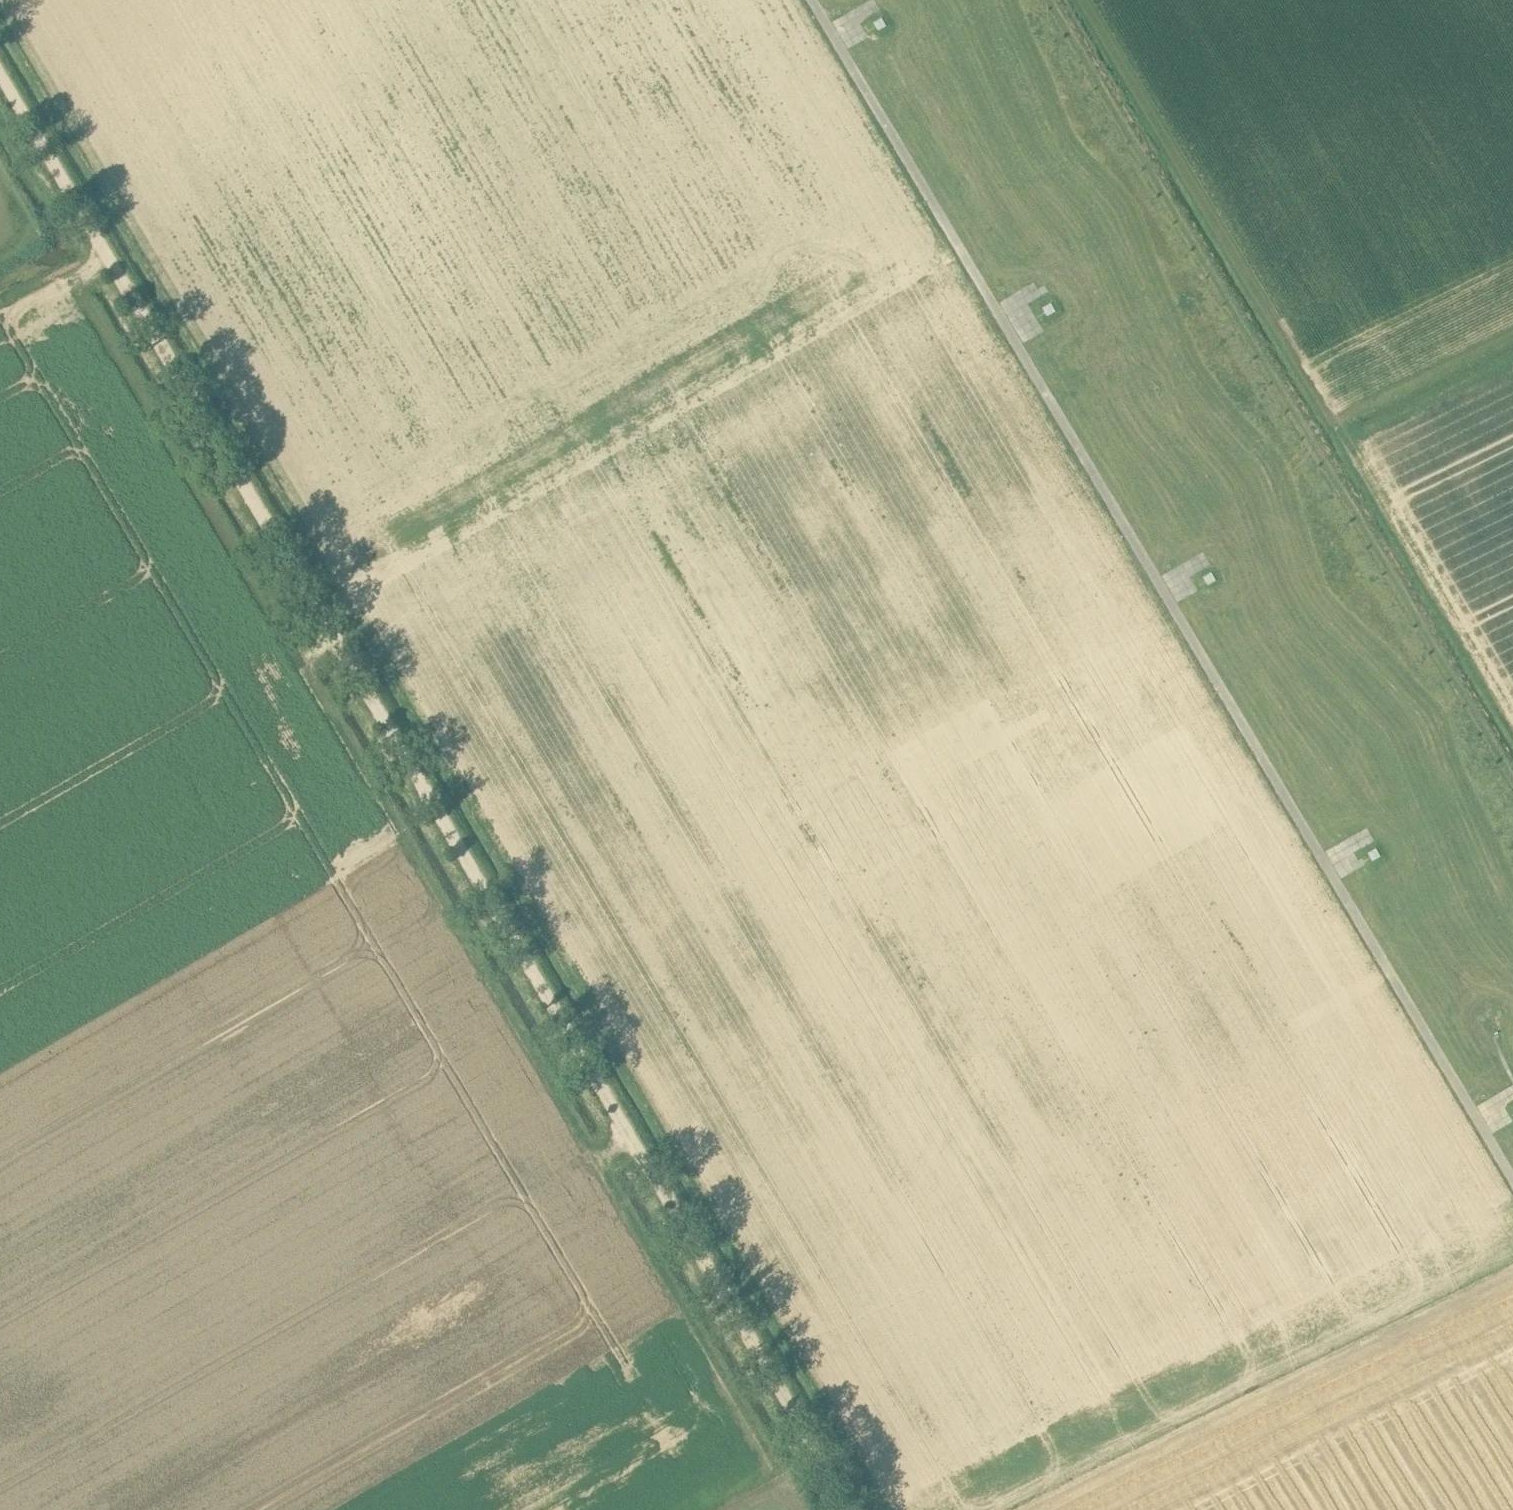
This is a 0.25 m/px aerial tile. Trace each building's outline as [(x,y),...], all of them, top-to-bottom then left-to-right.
[(875,26),(876,28),(878,31),(886,27),(881,19),(873,23),(875,26)] [(1043,308),(1044,311),(1045,313),(1047,316),(1055,312),(1051,304),(1043,308)] [(1205,580),(1206,582),(1207,585),(1216,581),(1211,573),(1203,577),(1205,580)] [(1369,856),(1370,858),(1372,861),(1380,857),(1376,849),(1368,853),(1369,856)]
